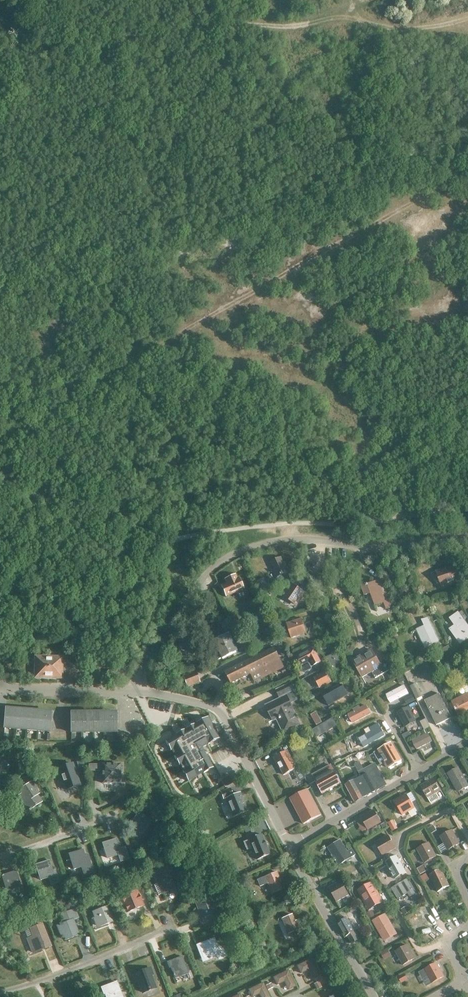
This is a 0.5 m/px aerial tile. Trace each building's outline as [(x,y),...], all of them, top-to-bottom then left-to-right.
[(281,557),(271,562),(274,570),(273,571),(276,578),(290,571),(285,562),(284,563),(281,557)] [(450,571),(449,567),(436,572),(441,587),(460,580),(456,569),(450,571)] [(230,594),(244,588),(239,578),(238,578),(236,574),(225,578),(229,586),(226,587),(230,594)] [(387,608),(394,606),(389,593),(384,595),(378,581),(368,585),(367,584),(362,586),(365,595),(371,593),(375,605),(384,602),(387,608)] [(297,607),(306,594),(291,584),(283,596),(297,607)] [(458,612),(450,618),(455,625),(450,629),(455,636),(457,634),(463,642),(467,638),(467,625),(458,612)] [(438,641),(435,634),(428,618),(421,620),(424,626),(416,630),(425,647),(438,641)] [(291,637),(307,633),(302,619),(287,623),(291,637)] [(223,658),(238,651),(230,634),(215,642),(223,658)] [(255,681),(284,667),(275,647),(225,672),(231,683),(251,673),(255,681)] [(302,664),(305,670),(321,662),(314,649),(298,657),(302,664)] [(340,661),(337,651),(332,653),(333,655),(327,657),(330,665),(340,661)] [(372,651),(352,662),(361,678),(371,672),(375,678),(392,669),(386,659),(379,663),(372,651)] [(62,678),(63,658),(36,657),(36,677),(62,678)] [(331,682),(326,672),(314,678),(319,688),(331,682)] [(187,687),(199,682),(195,673),(184,677),(187,687)] [(453,705),(458,714),(467,709),(467,680),(467,678),(461,681),(467,694),(463,697),(464,699),(453,705)] [(280,696),(294,689),(291,683),(277,689),(280,696)] [(417,699),(422,697),(416,683),(410,685),(417,699)] [(348,695),(342,684),(322,695),(328,706),(348,695)] [(390,703),(408,693),(404,686),(386,695),(390,703)] [(297,691),(292,694),(295,702),(301,699),(297,691)] [(451,718),(444,703),(439,693),(425,701),(436,725),(451,718)] [(294,710),(291,703),(287,695),(279,699),(280,700),(276,702),(275,701),(266,705),(273,720),(279,717),(280,719),(280,718),(283,724),(280,726),(283,732),(300,724),(293,710),(294,710)] [(348,715),(352,723),(370,713),(366,706),(348,715)] [(408,707),(397,713),(405,727),(416,722),(409,709),(408,707)] [(51,721),(51,714),(6,710),(4,728),(49,732),(50,721),(51,721)] [(322,723),(316,712),(311,715),(316,725),(322,723)] [(117,721),(117,714),(72,715),(72,733),(117,732),(117,721)] [(166,741),(188,781),(213,767),(201,747),(220,737),(208,717),(166,741)] [(381,729),(363,739),(367,747),(385,737),(381,729)] [(432,741),(428,734),(413,741),(417,749),(432,741)] [(389,768),(401,761),(391,742),(374,752),(381,764),(385,762),(389,768)] [(274,758),(277,765),(279,764),(285,776),(295,770),(286,752),(274,758)] [(73,764),(58,769),(66,790),(80,786),(73,764)] [(361,777),(355,781),(364,798),(377,791),(376,791),(385,786),(374,764),(358,772),(361,777)] [(120,765),(102,765),(102,783),(120,784),(120,765)] [(458,791),(467,786),(458,768),(448,774),(458,791)] [(322,793),(341,783),(333,769),(315,779),(322,793)] [(427,798),(441,790),(434,778),(420,786),(427,798)] [(355,803),(364,798),(355,781),(346,785),(355,803)] [(31,782),(19,790),(22,794),(19,796),(29,811),(32,809),(31,808),(41,802),(35,793),(37,791),(31,782)] [(223,799),(226,798),(230,809),(229,809),(233,817),(247,811),(240,793),(233,796),(230,789),(221,793),(223,799)] [(304,824),(320,815),(307,789),(290,798),(304,824)] [(402,815),(415,808),(407,794),(394,801),(402,815)] [(368,830),(381,823),(374,810),(361,818),(368,830)] [(143,833),(152,822),(139,812),(130,824),(143,833)] [(447,850),(459,844),(452,830),(440,837),(447,850)] [(261,834),(243,842),(246,851),(252,848),(257,860),(270,855),(261,834)] [(395,848),(388,836),(375,843),(382,856),(395,848)] [(116,838),(103,843),(108,858),(119,855),(121,862),(129,859),(125,847),(120,849),(116,838)] [(355,855),(352,849),(347,852),(340,841),(328,848),(332,855),(331,855),(334,860),(335,860),(339,865),(355,855)] [(424,863),(436,857),(429,843),(417,849),(424,863)] [(69,854),(74,869),(82,867),(84,874),(93,871),(88,856),(85,857),(83,849),(69,854)] [(406,873),(396,856),(385,862),(395,880),(406,873)] [(41,880),(48,878),(50,885),(59,882),(55,870),(52,870),(49,860),(36,865),(41,880)] [(165,893),(175,888),(166,867),(154,873),(158,884),(160,883),(165,893)] [(441,870),(430,875),(437,892),(449,886),(441,870)] [(7,890),(21,886),(16,871),(2,875),(7,890)] [(273,893),(282,890),(279,883),(281,882),(278,874),(266,879),(267,883),(269,883),(273,893)] [(415,893),(410,885),(407,879),(394,886),(396,890),(393,891),(398,899),(408,893),(410,897),(415,893)] [(336,901),(349,895),(341,881),(329,887),(336,901)] [(382,902),(371,884),(359,891),(367,904),(374,899),(377,905),(382,902)] [(137,891),(121,898),(127,913),(144,906),(137,891)] [(204,917),(218,912),(212,897),(197,903),(199,909),(200,908),(204,917)] [(100,926),(113,921),(107,906),(93,912),(95,917),(96,917),(100,926)] [(425,926),(420,915),(427,911),(425,907),(417,911),(418,913),(407,919),(411,926),(414,932),(419,929),(422,934),(428,930),(425,926)] [(60,925),(64,935),(66,940),(76,936),(74,932),(78,931),(73,920),(78,918),(75,909),(62,914),(65,922),(60,925)] [(384,939),(395,933),(384,914),(373,920),(384,939)] [(288,934),(301,929),(297,921),(295,922),(292,915),(284,919),(288,929),(286,930),(288,934)] [(352,943),(358,940),(354,932),(346,918),(338,923),(346,936),(348,935),(352,943)] [(34,937),(28,940),(33,953),(50,946),(42,925),(31,930),(34,937)] [(200,945),(206,960),(218,955),(219,959),(227,956),(224,948),(218,950),(214,940),(200,945)] [(403,965),(415,959),(407,945),(395,952),(403,965)] [(176,959),(169,962),(175,979),(182,976),(188,974),(182,957),(176,960),(176,959)] [(313,958),(296,966),(300,974),(309,970),(314,979),(322,975),(313,958)] [(432,983),(444,977),(436,963),(424,970),(432,983)] [(154,975),(151,969),(135,975),(137,981),(139,980),(143,993),(157,988),(152,975),(154,975)] [(288,970),(273,978),(277,986),(284,982),(288,991),(296,987),(288,970)] [(117,982),(111,984),(112,985),(102,989),(104,994),(106,994),(107,996),(123,996),(117,982)] [(248,990),(251,996),(254,996),(259,994),(260,996),(270,996),(263,983),(248,990)]
